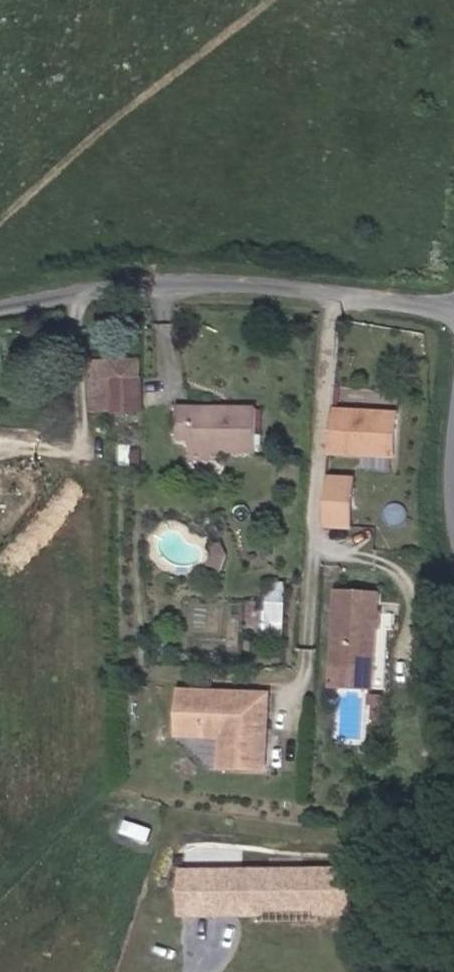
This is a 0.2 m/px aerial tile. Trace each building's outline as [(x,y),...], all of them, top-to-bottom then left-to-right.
[(142,408),(143,356),(94,355),(93,407),(142,408)] [(180,405),(179,444),(208,445),(260,446),(261,407),(180,405)] [(367,454),(401,455),(402,414),(338,412),(336,452),(367,454)] [(208,445),(179,444),(179,456),(208,456),(208,445)] [(400,466),(401,455),(367,454),(367,464),(400,466)] [(357,482),(334,480),(330,527),(355,528),(357,482)] [(267,580),(266,633),(288,633),(289,580),(267,580)] [(376,667),(382,592),(339,589),(333,663),(376,667)] [(175,741),(216,743),(215,772),(265,774),(266,745),(268,694),(177,691),(175,741)] [(351,908),(351,865),(233,866),(234,909),(257,909),(257,899),(317,898),(317,908),(351,908)] [(216,909),(216,866),(180,866),(180,910),(216,909)] [(234,909),(233,866),(216,866),(216,909),(234,909)] [(317,908),(317,898),(257,899),(257,909),(257,919),(317,919),(317,908)]
